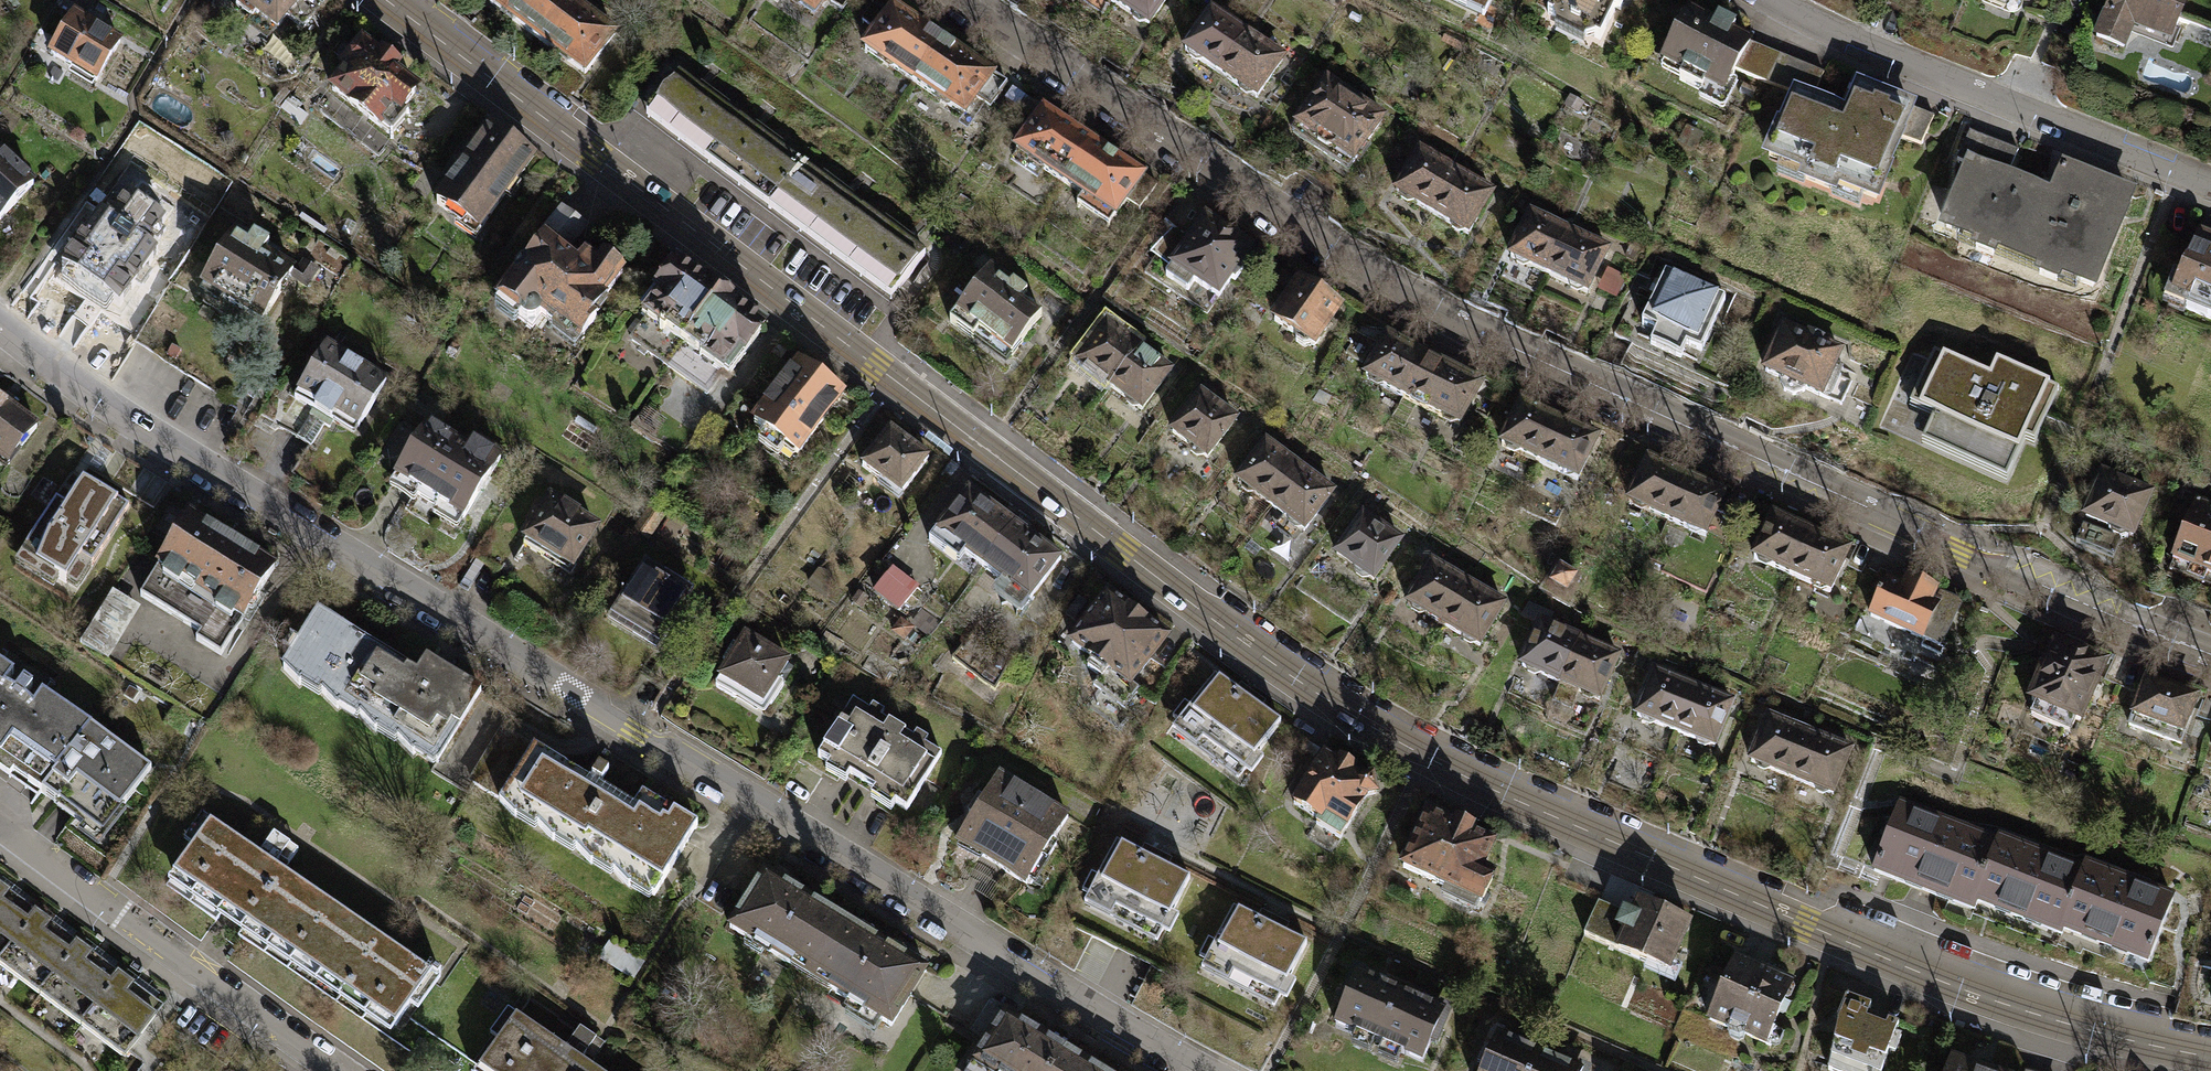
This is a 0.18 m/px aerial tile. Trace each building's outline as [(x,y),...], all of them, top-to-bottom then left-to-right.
[(238,0),(235,5),(252,18),(257,12),(275,27),(286,14),(302,27),(320,4),(315,0),(238,0)] [(534,36),(562,0),(488,0),(534,36)] [(568,0),(562,0),(534,36),(582,72),(612,34),(568,0)] [(823,0),(792,0),(813,14),(823,0)] [(875,32),(892,7),(880,0),(876,0),(861,22),(875,32)] [(1165,0),(1115,0),(1113,3),(1148,25),(1165,0)] [(1482,13),(1488,0),(1457,0),(1482,13)] [(1546,14),(1552,16),(1554,25),(1565,23),(1583,32),(1584,39),(1593,36),(1599,39),(1613,10),(1618,13),(1625,0),(1553,0),(1546,14)] [(2097,37),(2123,48),(2132,24),(2168,38),(2176,19),(2210,34),(2210,0),(2112,0),(2097,37)] [(941,41),(892,7),(875,32),(864,49),(914,82),(941,41)] [(1210,10),(1183,49),(1220,74),(1246,35),(1210,10)] [(1722,92),(1734,70),(1749,42),(1730,32),(1733,26),(1717,17),(1713,25),(1689,12),(1662,63),(1681,73),(1679,78),(1701,90),(1705,83),(1722,92)] [(119,43),(74,14),(49,52),(71,66),(73,63),(96,78),(119,43)] [(1255,98),(1281,59),(1246,35),(1220,74),(1255,98)] [(975,98),(991,74),(941,41),(914,82),(964,115),(975,98)] [(377,56),(360,42),(341,66),(345,69),(331,88),(390,134),(406,114),(400,109),(414,90),(392,73),(397,67),(380,53),(377,56)] [(1734,70),(1764,83),(1779,55),(1749,42),(1734,70)] [(1822,73),(1779,55),(1764,83),(1795,95),(1810,101),(1822,73)] [(991,74),(975,98),(989,107),(1005,83),(991,74)] [(738,120),(677,75),(645,118),(706,163),(738,120)] [(1326,82),(1297,126),(1352,163),(1382,119),(1326,82)] [(1883,171),(1895,137),(1907,107),(1908,105),(1857,86),(1846,115),(1810,101),(1795,95),(1782,130),(1778,129),(1768,156),(1808,172),(1804,180),(1833,191),(1836,183),(1875,199),(1886,172),(1883,171)] [(1581,103),(1569,96),(1564,104),(1577,111),(1581,103)] [(1931,116),(1907,107),(1895,137),(1919,147),(1931,116)] [(1043,109),(1015,150),(1064,183),(1092,142),(1043,109)] [(799,166),(738,120),(706,163),(767,209),(799,166)] [(490,125),(436,202),(477,231),(513,181),(515,182),(534,156),(490,125)] [(1956,161),(1969,166),(2004,180),(2016,149),(1968,130),(1956,161)] [(1124,200),(1141,175),(1092,142),(1064,183),(1083,195),(1077,204),(1108,225),(1124,200)] [(1419,152),(1396,192),(1432,214),(1456,173),(1419,152)] [(31,185),(0,156),(0,218),(31,185)] [(801,164),(799,166),(767,209),(828,254),(862,209),(801,164)] [(2052,199),(2004,180),(1969,166),(1945,227),(1976,240),(1973,249),(1991,256),(1994,248),(2041,267),(2038,273),(2058,281),(2061,273),(2092,285),(2121,213),(2119,212),(2127,193),(2060,166),(2057,174),(2061,175),(2052,199)] [(59,275),(111,309),(180,203),(128,170),(59,275)] [(1432,214),(1468,235),(1491,194),(1456,173),(1432,214)] [(1141,175),(1124,200),(1137,209),(1154,184),(1141,175)] [(541,234),(546,238),(566,252),(586,226),(561,208),(541,234)] [(922,254),(862,209),(828,254),(888,299),(922,254)] [(1530,215),(1511,258),(1547,274),(1567,232),(1530,215)] [(1250,248),(1205,217),(1189,240),(1174,230),(1156,256),(1171,266),(1164,275),(1186,290),(1192,282),(1215,298),(1228,279),(1233,283),(1245,265),(1240,262),(1250,248)] [(2172,295),(2186,301),(2184,308),(2210,318),(2210,232),(2199,228),(2172,295)] [(1547,274),(1586,292),(1606,250),(1567,232),(1547,274)] [(232,235),(201,285),(260,321),(291,271),(269,257),(275,248),(253,234),(247,245),(232,235)] [(577,261),(566,252),(546,238),(526,265),(521,264),(494,300),(531,328),(540,316),(573,341),(583,337),(596,321),(588,315),(620,272),(601,257),(597,262),(584,252),(577,261)] [(314,270),(303,262),(297,272),(299,273),(295,279),(305,285),(314,270)] [(665,372),(669,366),(720,294),(706,284),(705,286),(675,265),(641,313),(646,316),(630,339),(651,353),(646,359),(665,372)] [(1025,295),(990,268),(949,323),(971,340),(977,332),(1010,356),(1040,317),(1019,302),(1025,295)] [(1294,278),(1281,269),(1272,283),(1285,291),(1294,278)] [(1665,270),(1631,342),(1691,371),(1724,299),(1665,270)] [(1339,306),(1300,279),(1273,318),(1293,333),(1294,340),(1303,346),(1309,343),(1312,345),(1339,306)] [(734,304),(720,294),(669,366),(706,392),(721,371),(727,375),(761,327),(733,307),(734,304)] [(1823,339),(1787,323),(1764,371),(1777,376),(1781,391),(1793,395),(1804,389),(1839,405),(1850,380),(1839,374),(1842,367),(1834,363),(1838,352),(1821,346),(1823,339)] [(1077,363),(1108,385),(1137,347),(1106,324),(1077,363)] [(1386,336),(1365,378),(1403,397),(1424,356),(1386,336)] [(1362,350),(1349,343),(1343,354),(1357,361),(1362,350)] [(292,397),(312,409),(331,421),(336,414),(358,428),(386,383),(325,345),(316,360),(310,357),(306,365),(310,368),(292,397)] [(1168,370),(1137,347),(1108,385),(1139,408),(1168,370)] [(2056,387),(1996,361),(1989,377),(1932,352),(1908,405),(1932,416),(1927,428),(2011,465),(2023,438),(2032,442),(2056,387)] [(1403,397),(1458,425),(1479,383),(1424,356),(1403,397)] [(798,361),(754,424),(799,456),(843,392),(798,361)] [(1199,394),(1171,432),(1206,458),(1234,420),(1199,394)] [(0,401),(0,455),(10,442),(19,448),(35,426),(0,401)] [(1557,420),(1519,403),(1500,446),(1539,463),(1557,420)] [(328,427),(331,421),(312,409),(295,436),(309,445),(322,423),(328,427)] [(1557,420),(1539,463),(1576,479),(1595,437),(1557,420)] [(426,426),(395,478),(418,492),(415,496),(436,508),(438,503),(462,517),(497,459),(472,444),(468,451),(426,426)] [(890,428),(862,465),(900,494),(928,456),(890,428)] [(1236,481),(1270,506),(1298,468),(1264,444),(1236,481)] [(1685,476),(1647,459),(1628,501),(1666,518),(1685,476)] [(1330,492),(1298,468),(1270,506),(1302,530),(1330,492)] [(71,475),(13,565),(53,591),(60,580),(76,590),(129,507),(82,477),(80,480),(71,475)] [(2147,493),(2102,475),(2097,483),(2090,479),(2086,490),(2093,493),(2084,515),(2107,524),(2111,534),(2081,523),(2073,541),(2111,556),(2120,539),(2131,535),(2147,493)] [(1685,476),(1666,518),(1704,535),(1723,493),(1685,476)] [(951,544),(982,566),(1013,524),(966,489),(928,540),(945,553),(951,544)] [(2196,499),(2173,560),(2210,574),(2210,504),(2196,499)] [(539,517),(523,544),(543,556),(546,551),(572,566),(595,527),(575,516),(577,512),(563,504),(561,508),(549,501),(547,505),(538,500),(531,513),(539,517)] [(660,516),(647,508),(634,528),(648,536),(660,516)] [(1362,515),(1335,555),(1372,579),(1398,539),(1362,515)] [(1810,532),(1772,515),(1753,557),(1791,574),(1810,532)] [(273,567),(190,516),(141,594),(200,631),(193,641),(218,656),(273,567)] [(1059,558),(1013,524),(982,566),(1010,587),(1003,597),(1020,610),(1059,558)] [(1848,549),(1810,532),(1791,574),(1829,591),(1848,549)] [(644,561),(610,617),(659,646),(692,589),(644,561)] [(1407,603),(1442,623),(1465,583),(1430,563),(1407,603)] [(1574,577),(1560,568),(1550,583),(1564,593),(1574,577)] [(904,621),(925,591),(897,571),(876,601),(904,621)] [(1901,587),(1885,580),(1870,615),(1939,645),(1958,601),(1939,593),(1935,601),(1928,598),(1933,587),(1906,576),(1901,587)] [(1501,604),(1465,583),(1442,623),(1478,644),(1501,604)] [(112,590),(78,645),(106,662),(140,607),(112,590)] [(1162,637),(1105,595),(1070,642),(1090,657),(1084,665),(1097,675),(1090,683),(1122,706),(1136,687),(1128,682),(1162,637)] [(349,633),(318,613),(282,669),(298,686),(306,677),(322,687),(319,691),(336,709),(344,701),(360,711),(358,715),(374,732),(382,723),(399,734),(396,738),(413,755),(417,752),(437,764),(481,695),(425,660),(415,674),(412,680),(346,638),(349,633)] [(1521,665),(1559,682),(1578,639),(1539,622),(1521,665)] [(412,680),(415,674),(349,633),(346,638),(412,680)] [(726,664),(713,683),(733,697),(739,688),(766,706),(783,682),(776,678),(787,663),(745,634),(736,647),(734,646),(723,662),(726,664)] [(1616,656),(1578,639),(1559,682),(1551,700),(1569,707),(1576,690),(1597,700),(1616,656)] [(963,642),(952,657),(993,690),(1002,671),(963,642)] [(2104,662),(2057,643),(2049,662),(2038,662),(2034,674),(2038,682),(2030,701),(2036,704),(2031,716),(2068,731),(2073,719),(2080,721),(2104,662)] [(0,661),(0,769),(10,776),(18,762),(27,768),(26,781),(40,790),(89,723),(41,689),(34,703),(24,694),(30,681),(22,676),(15,688),(2,682),(11,669),(0,661)] [(1635,716),(1675,732),(1692,688),(1653,672),(1635,716)] [(1278,723),(1213,675),(1190,706),(1182,700),(1169,717),(1177,723),(1170,731),(1236,779),(1243,770),(1251,775),(1263,759),(1255,753),(1278,723)] [(2194,697),(2147,680),(2134,715),(2130,713),(2126,724),(2179,744),(2183,733),(2181,732),(2194,697)] [(1731,703),(1692,688),(1675,732),(1713,747),(1731,703)] [(853,700),(818,757),(904,810),(939,753),(853,700)] [(1750,762),(1789,777),(1806,734),(1767,718),(1750,762)] [(150,768),(89,723),(40,790),(56,801),(58,799),(101,830),(119,805),(122,806),(150,768)] [(473,785),(498,800),(531,744),(507,730),(473,785)] [(1849,750),(1806,734),(1789,777),(1832,794),(1849,750)] [(531,744),(498,800),(513,819),(523,809),(538,818),(535,823),(551,841),(561,832),(577,841),(574,847),(590,864),(598,855),(615,865),(612,870),(628,886),(636,878),(655,889),(694,823),(640,792),(627,813),(594,794),(607,772),(597,766),(585,786),(561,772),(566,764),(531,744)] [(1323,754),(1294,804),(1317,817),(1314,822),(1339,837),(1363,795),(1374,792),(1371,777),(1362,779),(1351,772),(1354,767),(1339,758),(1336,762),(1323,754)] [(997,776),(955,845),(1023,886),(1065,817),(997,776)] [(1971,908),(1975,898),(1996,846),(1898,807),(1873,869),(1920,887),(1971,908)] [(1426,813),(1401,866),(1478,903),(1491,875),(1479,869),(1492,843),(1468,832),(1471,828),(1455,821),(1453,825),(1426,813)] [(210,821),(174,871),(391,1027),(429,974),(282,869),(295,851),(271,833),(256,854),(210,821)] [(1115,841),(1096,877),(1090,874),(1081,890),(1088,893),(1083,903),(1156,941),(1162,930),(1169,934),(1177,918),(1169,914),(1188,879),(1115,841)] [(2059,932),(2062,925),(2082,874),(1998,841),(1996,846),(1975,898),(2059,932)] [(2085,867),(2082,874),(2062,925),(2146,959),(2169,900),(2085,867)] [(729,926),(809,975),(843,919),(763,871),(729,926)] [(33,912),(0,888),(0,957),(33,912)] [(1631,914),(1623,910),(1616,925),(1626,930),(1617,949),(1666,971),(1688,921),(1638,899),(1631,914)] [(1584,934),(1617,949),(1626,930),(1616,925),(1623,910),(1599,900),(1584,934)] [(1306,943),(1232,906),(1214,942),(1206,938),(1197,956),(1205,960),(1200,970),(1272,1006),(1277,997),(1286,1001),(1295,982),(1288,978),(1306,943)] [(33,912),(0,957),(0,966),(37,993),(74,942),(33,912)] [(809,975),(891,1024),(924,968),(843,919),(809,975)] [(37,993),(80,1025),(117,974),(74,942),(37,993)] [(1734,958),(1708,1019),(1729,1028),(1726,1033),(1729,1038),(1737,1041),(1742,1039),(1744,1034),(1770,1044),(1776,1030),(1770,1028),(1784,996),(1781,995),(1787,981),(1734,958)] [(161,1006),(117,974),(80,1025),(123,1056),(161,1006)] [(1400,992),(1357,974),(1335,1024),(1378,1042),(1400,992)] [(1420,1060),(1442,1010),(1400,992),(1378,1042),(1420,1060)] [(966,1032),(985,1044),(1003,1013),(1015,1020),(1018,1015),(988,997),(966,1032)] [(1828,1069),(1834,1070),(1880,1070),(1887,1053),(1893,1055),(1899,1037),(1893,1035),(1897,1024),(1867,1014),(1870,1006),(1844,997),(1836,1020),(1838,1020),(1828,1069)] [(974,1061),(990,1070),(1049,1070),(1062,1050),(1015,1020),(1003,1013),(985,1044),(974,1061)] [(479,1067),(485,1070),(598,1070),(587,1063),(601,1042),(577,1026),(562,1047),(515,1014),(479,1067)] [(1494,1035),(1478,1070),(1530,1070),(1538,1054),(1494,1035)] [(1049,1070),(1097,1070),(1062,1050),(1049,1070)] [(1538,1054),(1530,1070),(1578,1070),(1538,1054)] [(1990,1070),(1992,1065),(1981,1061),(1980,1066),(1950,1056),(1945,1070),(1991,1070),(1990,1070)]
